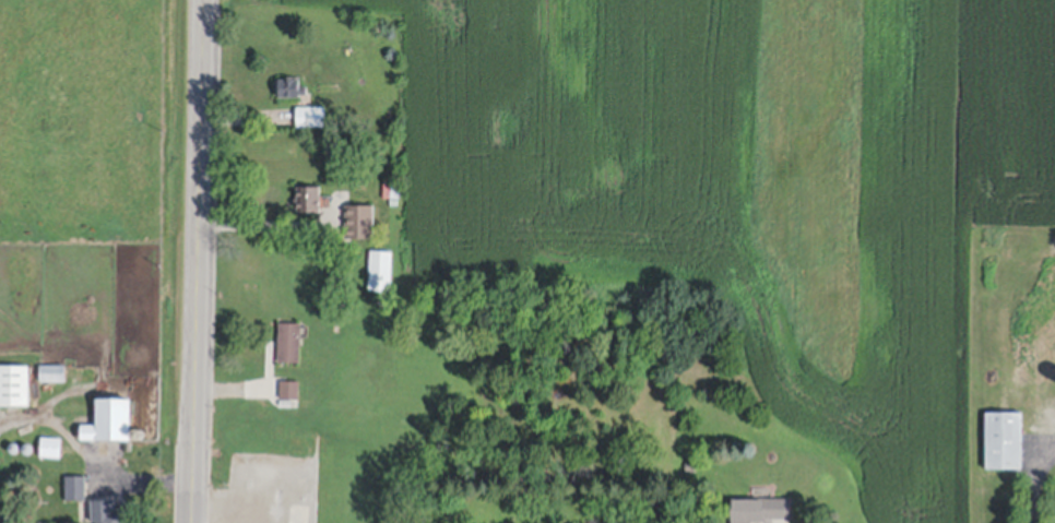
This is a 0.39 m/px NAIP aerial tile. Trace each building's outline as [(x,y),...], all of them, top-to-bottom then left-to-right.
[(280,73),(300,73),(299,82),(307,82),(307,90),(300,90),(300,92),(280,92),(280,73)] [(296,104),(324,103),(324,122),(297,123),(296,104)] [(298,207),(298,201),(295,201),(294,194),(298,194),(297,182),(320,182),(321,207),(298,207)] [(346,235),(345,202),(375,201),(375,234),(346,235)] [(369,286),(370,247),(393,248),(391,287),(369,286)] [(277,358),(278,319),(301,320),(299,359),(277,358)] [(29,402),(0,402),(0,361),(29,361),(29,402)] [(40,362),(66,362),(66,379),(40,379),(40,362)] [(280,395),(281,378),(299,378),(299,396),(280,395)] [(97,420),(97,393),(131,394),(131,435),(98,435),(98,436),(82,435),(82,420),(97,420)] [(986,464),(986,408),(1021,408),(1022,464),(986,464)] [(134,433),(134,432),(134,431),(134,430),(135,430),(135,429),(137,429),(137,428),(138,428),(139,428),(140,428),(141,428),(142,428),(142,429),(143,429),(144,430),(144,431),(145,432),(145,433),(145,435),(144,435),(144,436),(144,437),(143,437),(143,438),(142,438),(141,439),(140,439),(139,439),(138,439),(138,438),(137,438),(135,438),(135,437),(134,436),(134,435),(134,433)] [(42,435),(61,436),(61,454),(42,454),(42,435)] [(20,450),(20,451),(19,451),(19,452),(17,452),(17,453),(16,453),(15,453),(14,453),(13,453),(12,453),(12,452),(11,452),(11,451),(10,451),(10,450),(10,449),(10,448),(10,447),(10,445),(10,444),(11,444),(12,443),(13,443),(14,443),(15,443),(16,443),(17,443),(17,444),(19,444),(19,445),(20,445),(20,447),(20,448),(20,449),(20,450)] [(32,453),(31,453),(29,454),(28,454),(27,454),(26,454),(26,453),(25,453),(24,452),(24,451),(23,451),(23,450),(23,449),(23,448),(23,447),(24,447),(24,445),(25,445),(25,444),(26,444),(27,444),(28,444),(29,444),(31,444),(32,445),(32,447),(33,447),(33,448),(33,449),(33,450),(33,451),(33,452),(32,452),(32,453)] [(686,460),(695,459),(696,469),(686,471),(686,460)] [(66,498),(66,474),(85,474),(85,497),(66,498)] [(751,519),(751,522),(732,522),(732,501),(733,501),(733,494),(763,494),(763,495),(791,495),(791,515),(764,515),(764,519),(751,519)] [(127,506),(128,522),(98,522),(97,519),(93,519),(92,497),(116,497),(116,506),(127,506)]
